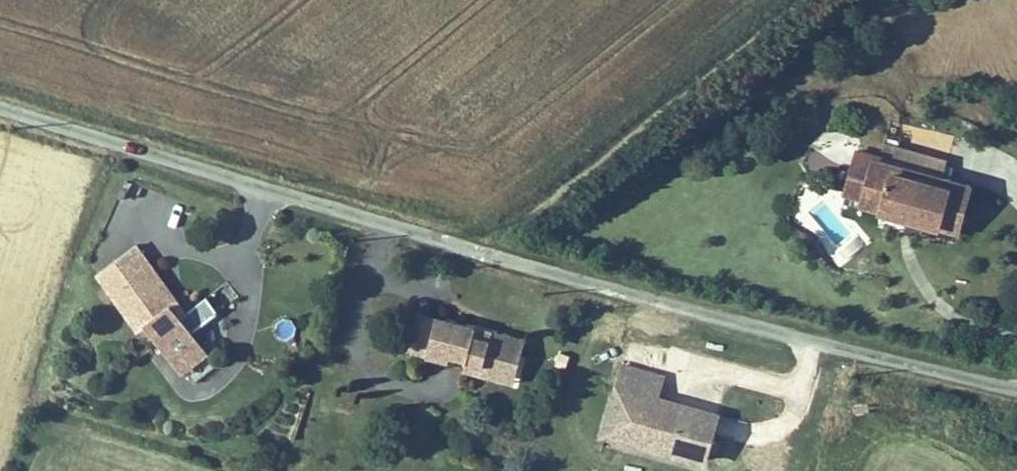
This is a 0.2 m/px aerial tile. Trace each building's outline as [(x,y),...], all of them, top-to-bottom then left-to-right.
[(945,153),(885,136),(881,151),(941,168),(945,153)] [(964,227),(977,178),(941,168),(881,151),(863,146),(851,190),(869,195),(867,201),(964,227)] [(179,297),(139,243),(103,269),(143,324),(150,319),(184,366),(210,347),(196,328),(222,309),(210,293),(188,309),(185,312),(176,299),(179,297)] [(188,309),(179,297),(176,299),(185,312),(188,309)] [(428,352),(438,314),(419,310),(410,347),(428,352)] [(522,352),(527,334),(493,326),(491,334),(476,330),(478,322),(438,312),(438,314),(428,352),(450,357),(452,352),(468,356),(466,366),(483,370),(485,360),(509,366),(513,350),(522,352)] [(491,334),(493,326),(478,322),(476,330),(491,334)] [(516,378),(522,352),(513,350),(509,366),(485,360),(483,370),(516,378)] [(662,392),(667,371),(628,361),(622,381),(662,392)] [(723,408),(682,397),(680,403),(662,398),(664,392),(662,392),(622,381),(609,429),(651,440),(653,433),(671,438),(677,418),(690,422),(690,424),(716,431),(723,408)] [(680,403),(682,397),(664,392),(662,398),(680,403)] [(710,456),(716,431),(690,424),(690,422),(677,418),(671,438),(653,433),(651,440),(710,456)]
